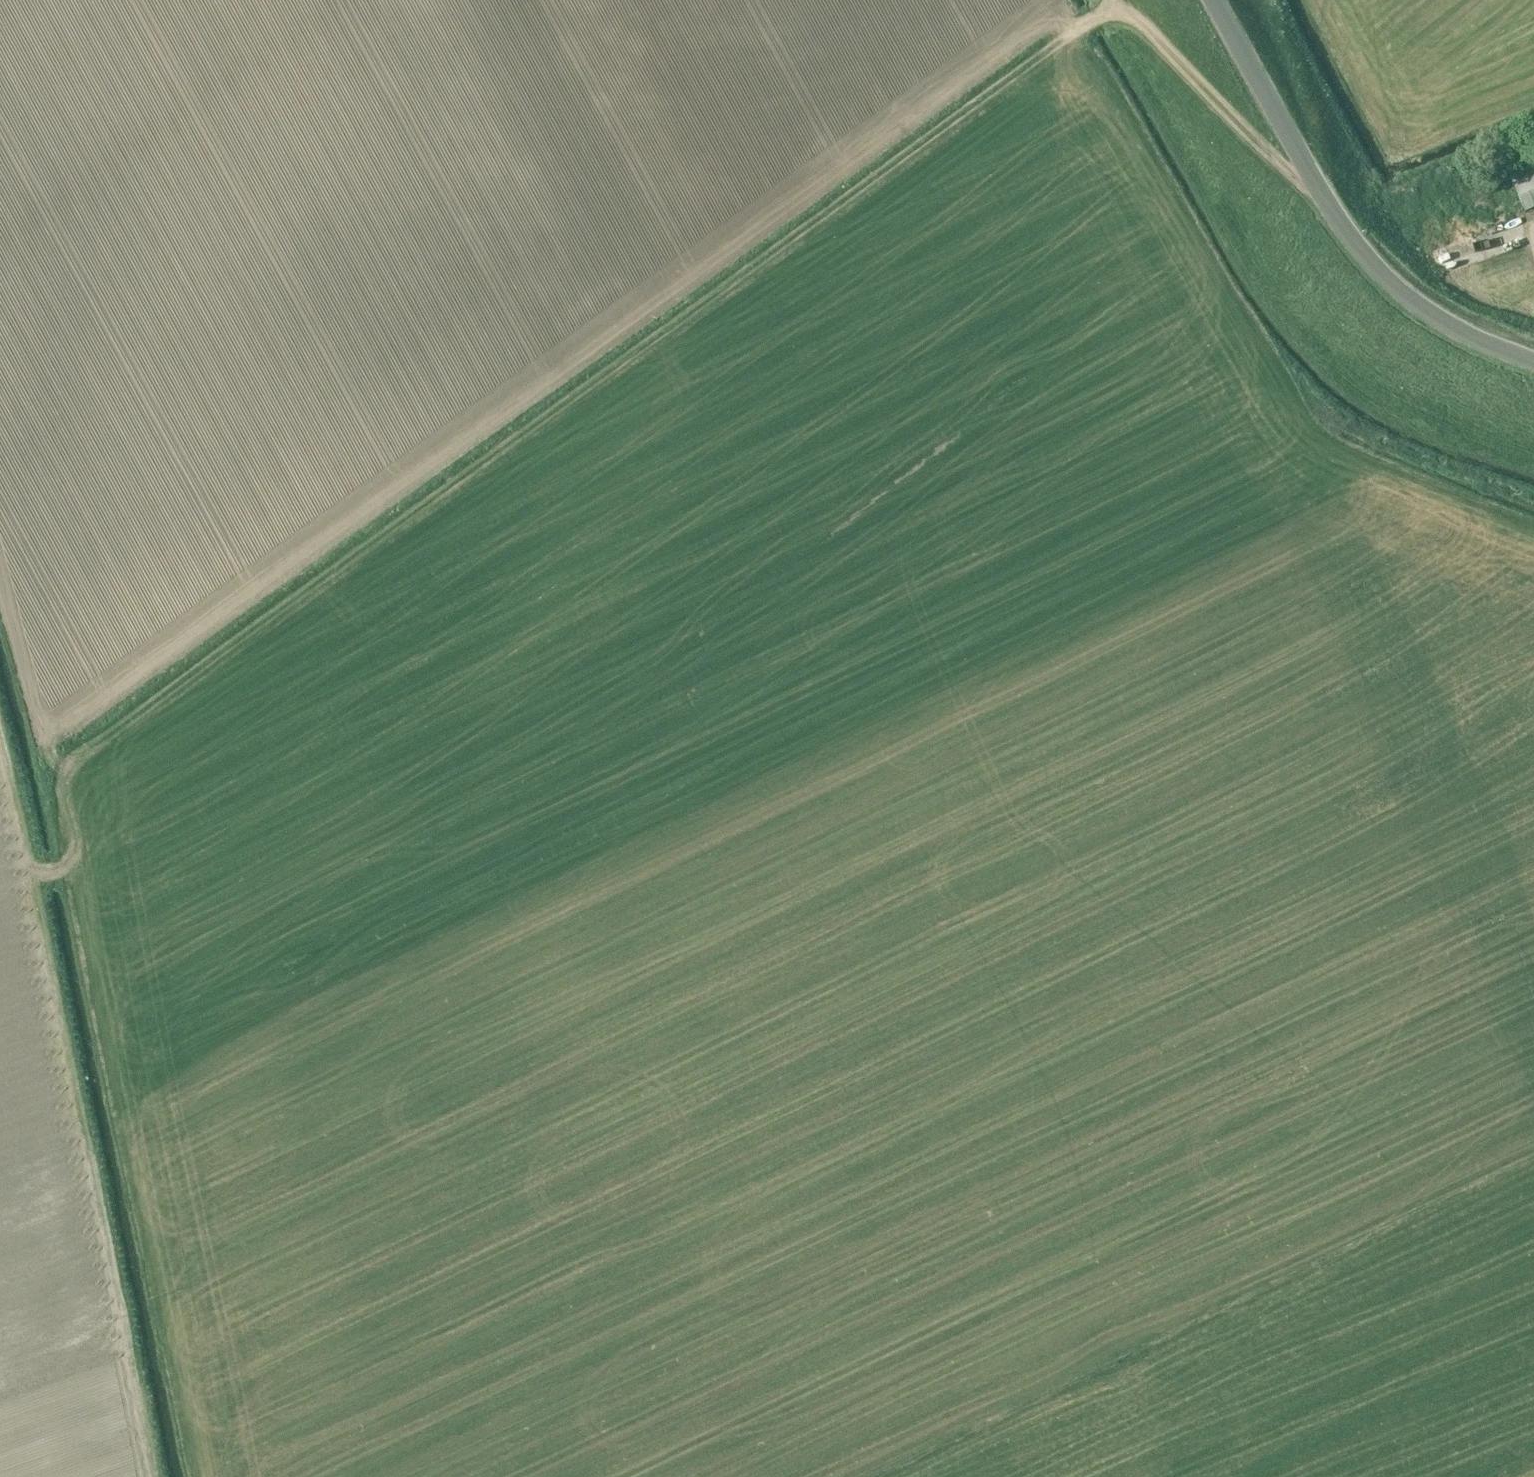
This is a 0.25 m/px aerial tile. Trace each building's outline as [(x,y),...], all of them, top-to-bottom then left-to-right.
[(1533,210),(1533,164),(1508,175),(1525,214),(1533,210)]
